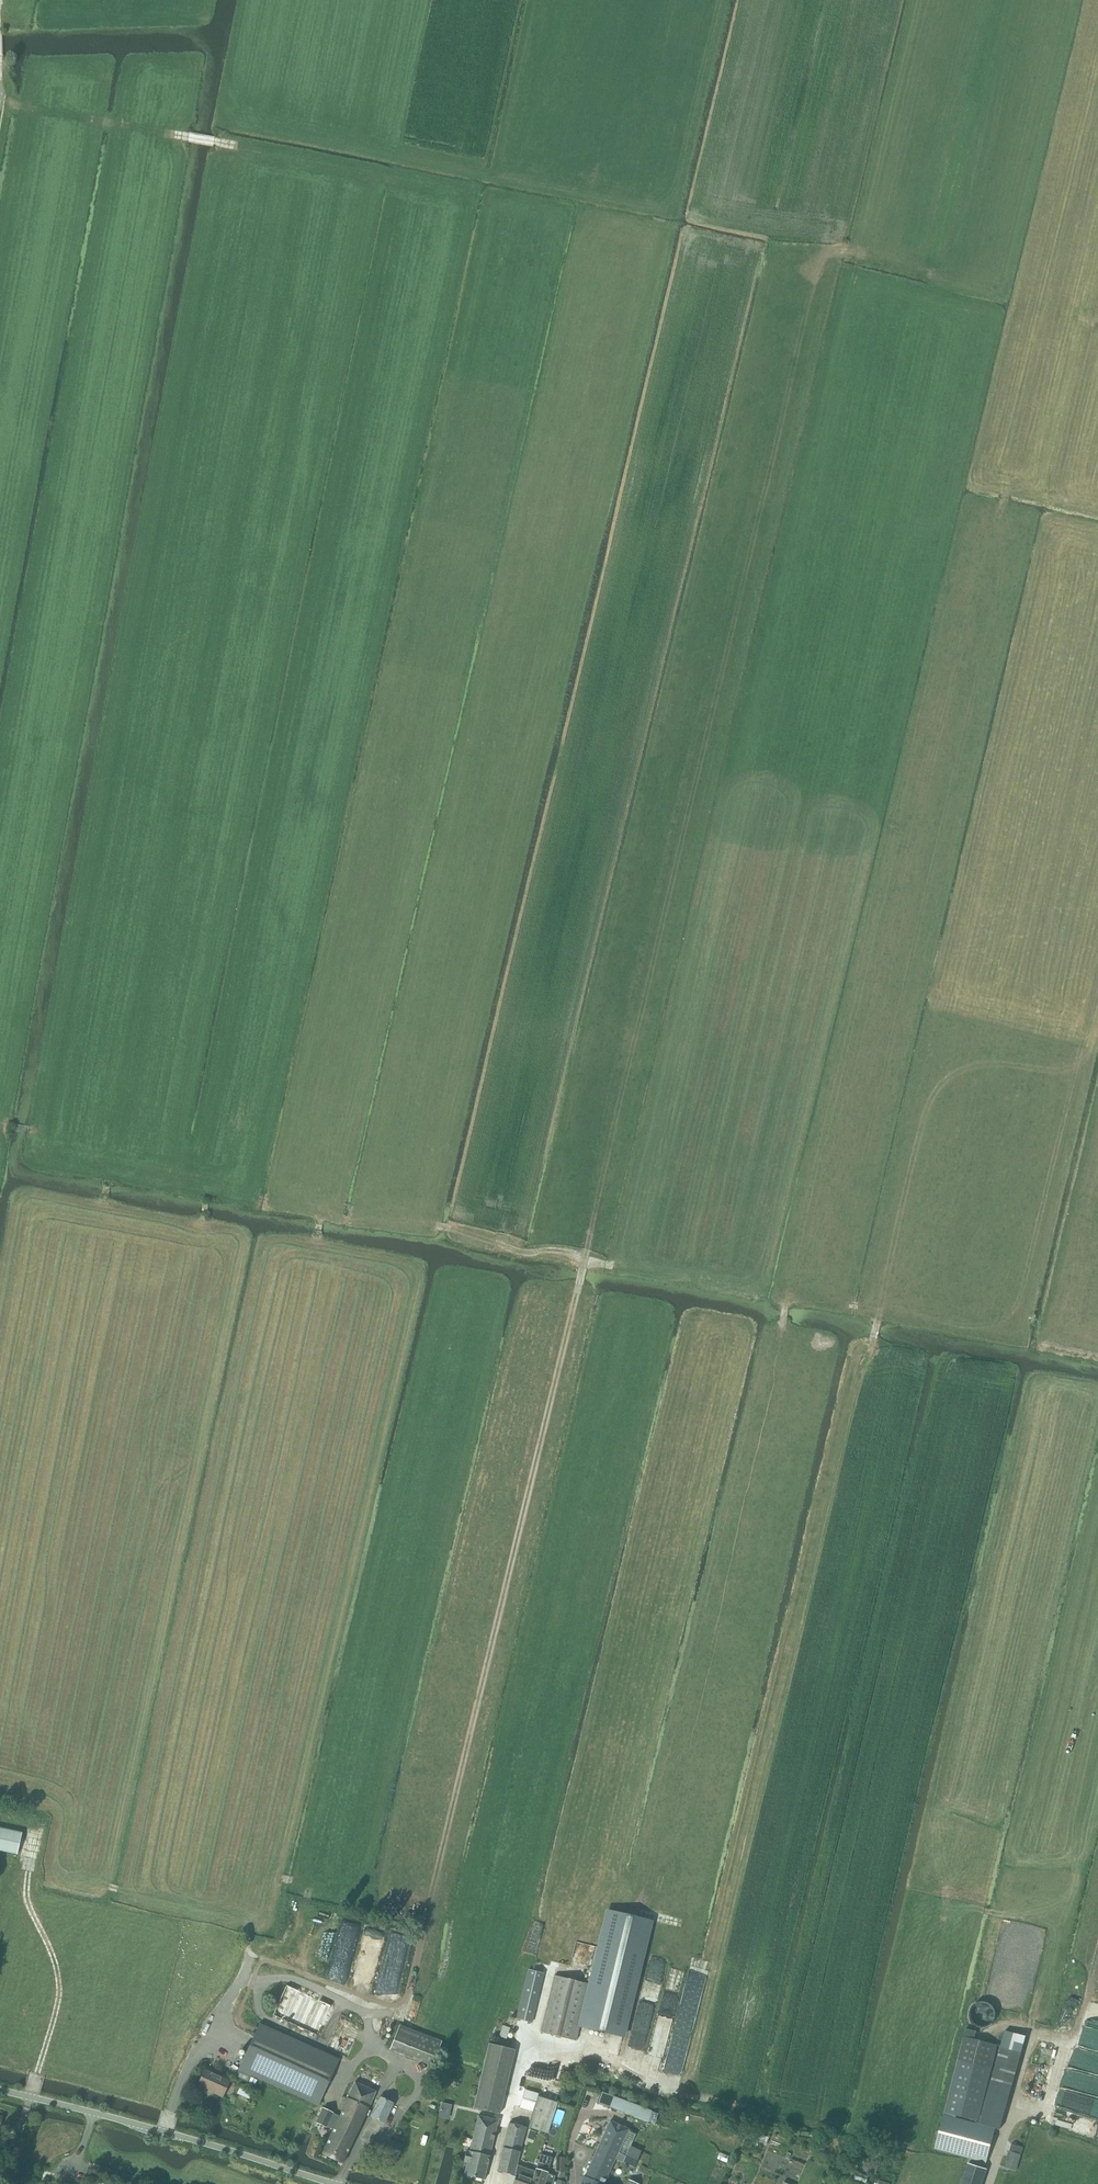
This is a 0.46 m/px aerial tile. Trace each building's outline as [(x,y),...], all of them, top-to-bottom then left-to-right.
[(17,1855),(23,1834),(0,1828),(0,1851),(17,1855)] [(651,1920),(609,1910),(580,2027),(623,2037),(651,1920)] [(529,1969),(517,2018),(531,2022),(543,1972),(529,1969)] [(554,1975),(540,2031),(575,2040),(589,1983),(554,1975)] [(260,2023),(237,2074),(256,2083),(258,2077),(319,2105),(339,2059),(260,2023)] [(400,2025),(391,2050),(432,2065),(441,2041),(400,2025)] [(500,2036),(506,2038),(510,2028),(503,2025),(500,2036)] [(958,2059),(945,2112),(957,2115),(978,2121),(992,2068),(998,2045),(975,2039),(964,2036),(958,2059)] [(1004,2036),(980,2123),(1000,2129),(1025,2042),(1004,2036)] [(516,2050),(490,2044),(474,2108),(500,2115),(516,2050)] [(206,2089),(223,2096),(230,2081),(205,2070),(198,2087),(206,2090),(206,2089)] [(376,2091),(355,2082),(340,2116),(323,2108),(317,2122),(326,2127),(327,2126),(334,2130),(322,2154),(343,2164),(376,2091)] [(602,2093),(598,2104),(649,2122),(653,2112),(602,2093)] [(371,2117),(385,2123),(394,2103),(380,2096),(371,2117)] [(539,2097),(528,2128),(547,2134),(557,2102),(539,2097)] [(956,2118),(957,2115),(945,2112),(936,2147),(987,2161),(995,2129),(956,2118)] [(464,2162),(467,2163),(464,2175),(484,2180),(499,2121),(478,2116),(470,2151),(466,2150),(464,2162)] [(610,2181),(606,2179),(629,2130),(610,2122),(585,2176),(584,2176),(584,2177),(582,2178),(581,2181),(581,2182),(580,2183),(609,2183),(610,2181)] [(535,2170),(517,2164),(526,2127),(509,2123),(498,2170),(515,2174),(515,2173),(517,2173),(514,2183),(531,2183),(535,2170)] [(10,2157),(17,2159),(23,2141),(17,2139),(16,2144),(13,2143),(11,2148),(13,2149),(10,2157)] [(390,2140),(385,2151),(398,2157),(403,2146),(390,2140)] [(1012,2144),(1010,2151),(1021,2154),(1023,2147),(1012,2144)] [(622,2164),(633,2169),(641,2153),(630,2147),(622,2164)] [(1020,2154),(1010,2151),(1007,2162),(1017,2165),(1020,2154)] [(531,2183),(553,2183),(555,2176),(548,2173),(553,2158),(542,2154),(536,2171),(535,2170),(531,2183)] [(557,2157),(556,2171),(561,2172),(558,2181),(564,2183),(565,2173),(565,2157),(557,2157)] [(987,2169),(969,2164),(962,2183),(982,2183),(987,2169)]
